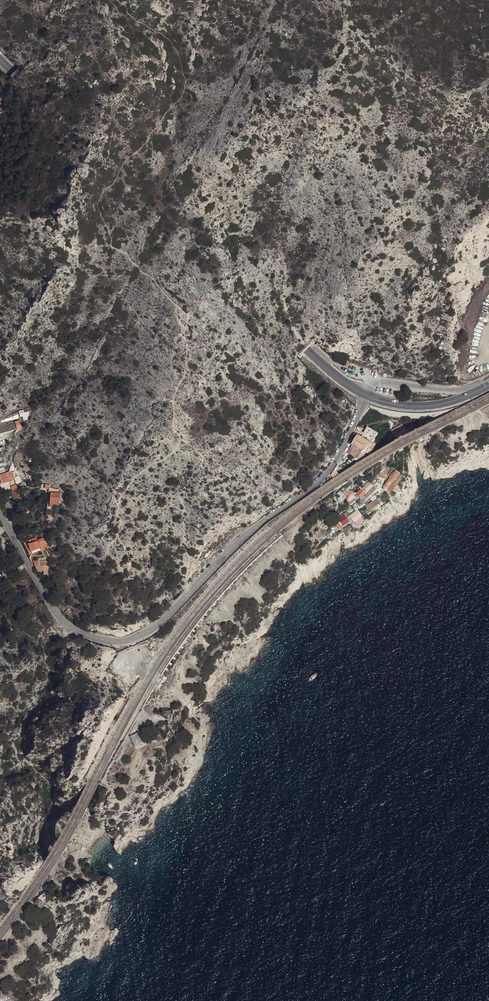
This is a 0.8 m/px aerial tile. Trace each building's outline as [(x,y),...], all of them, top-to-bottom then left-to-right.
[(26,428),(28,427),(26,423),(25,420),(0,425),(0,433),(26,428)] [(404,428),(401,424),(391,430),(394,435),(404,428)] [(354,435),(349,443),(358,448),(368,453),(376,438),(365,432),(361,439),(354,435)] [(353,457),(358,449),(351,446),(347,454),(353,457)] [(355,458),(363,456),(368,453),(358,448),(358,449),(353,457),(355,458)] [(385,466),(380,472),(383,474),(388,469),(385,466)] [(10,478),(9,470),(6,471),(3,472),(0,472),(0,480),(10,478)] [(397,470),(384,485),(388,489),(401,475),(397,470)] [(377,477),(355,492),(359,498),(364,494),(366,496),(376,489),(373,485),(380,479),(377,477)] [(19,486),(11,488),(13,497),(21,496),(19,486)] [(63,489),(56,488),(54,488),(54,491),(56,492),(54,501),(63,503),(64,501),(65,495),(65,493),(63,492),(63,489)] [(350,494),(346,497),(351,503),(355,500),(350,494)] [(376,499),(367,506),(370,511),(380,504),(376,499)] [(356,511),(350,516),(356,523),(362,518),(356,511)] [(343,513),(338,518),(343,525),(349,521),(343,513)] [(46,540),(31,546),(33,551),(45,547),(44,544),(47,543),(46,540)] [(57,574),(54,565),(47,567),(43,568),(47,578),(51,576),(49,573),(53,572),(54,575),(57,574)] [(160,595),(154,600),(157,603),(162,596),(160,595)] [(137,731),(129,735),(135,746),(143,741),(140,732),(137,731)]
